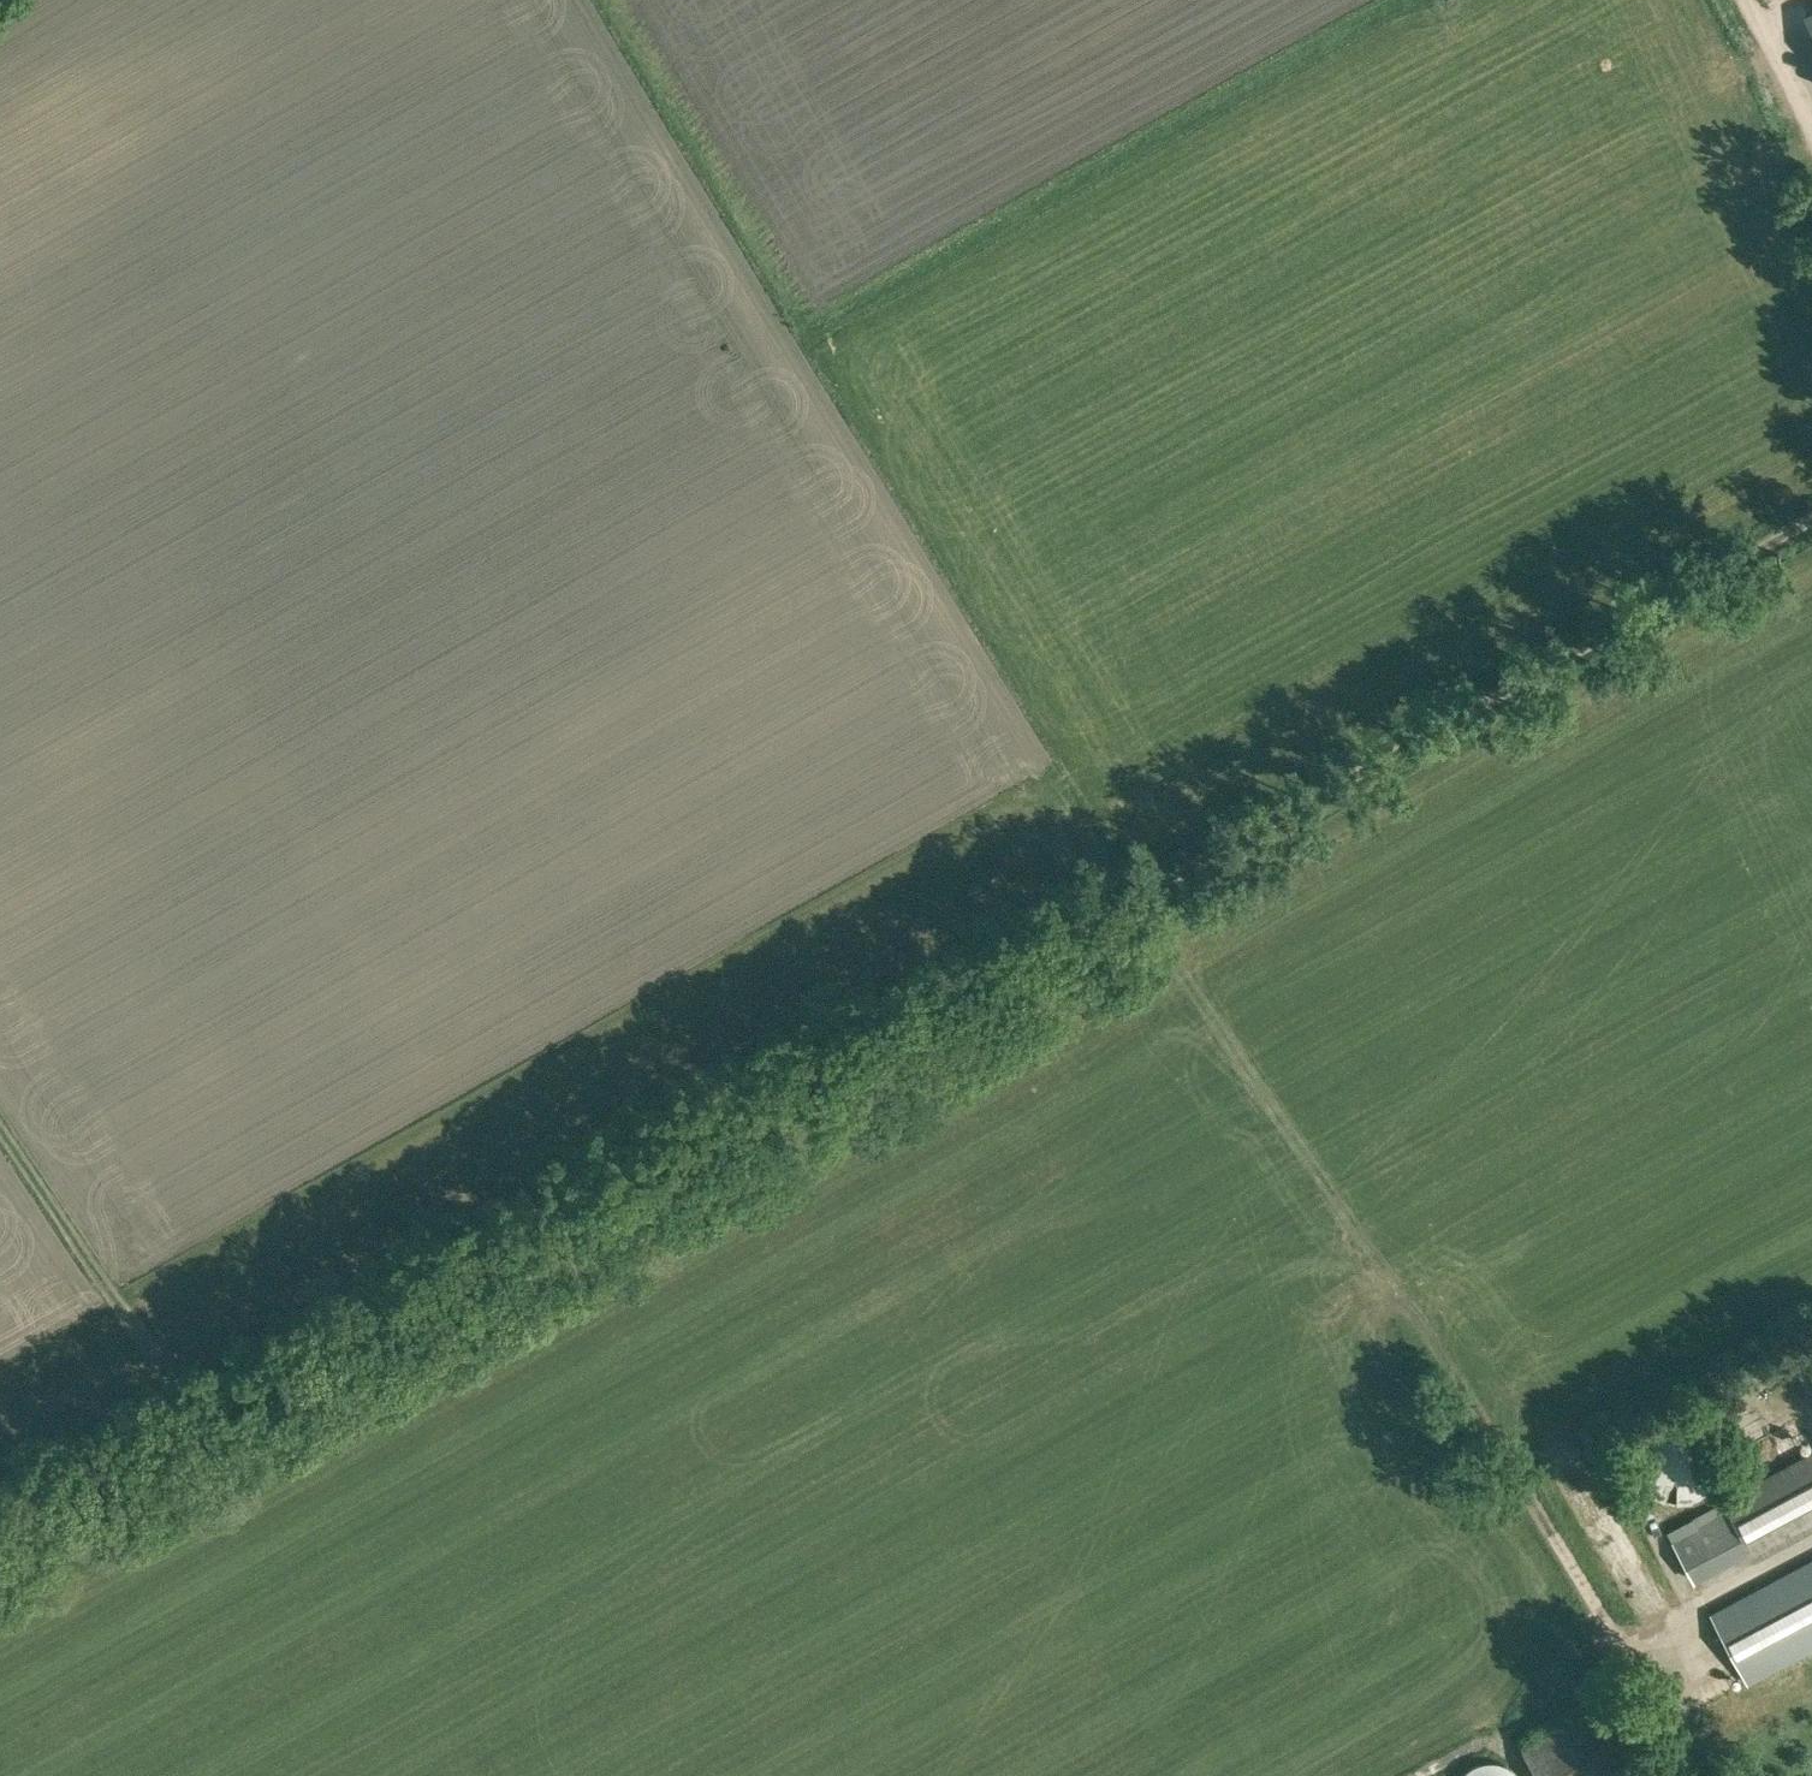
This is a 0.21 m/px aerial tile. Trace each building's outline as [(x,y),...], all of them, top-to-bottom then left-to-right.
[(1743,1401),(1755,1430),(1769,1424),(1757,1395),(1743,1401)] [(1656,1499),(1677,1505),(1697,1499),(1714,1483),(1719,1464),(1713,1443),(1696,1426),(1674,1422),(1656,1427),(1640,1445),(1636,1464),(1641,1483),(1656,1499)] [(1720,1513),(1713,1501),(1682,1518),(1684,1522),(1665,1532),(1693,1583),(1751,1551),(1755,1560),(1811,1531),(1811,1491),(1739,1528),(1736,1523),(1811,1484),(1811,1448),(1722,1495),(1729,1509),(1720,1513)] [(1811,1651),(1811,1560),(1709,1615),(1747,1686),(1811,1651)] [(1536,1775),(1592,1775),(1637,1751),(1608,1699),(1520,1748),(1536,1775)] [(1506,1766),(1487,1762),(1471,1767),(1463,1775),(1516,1775),(1506,1766)]
